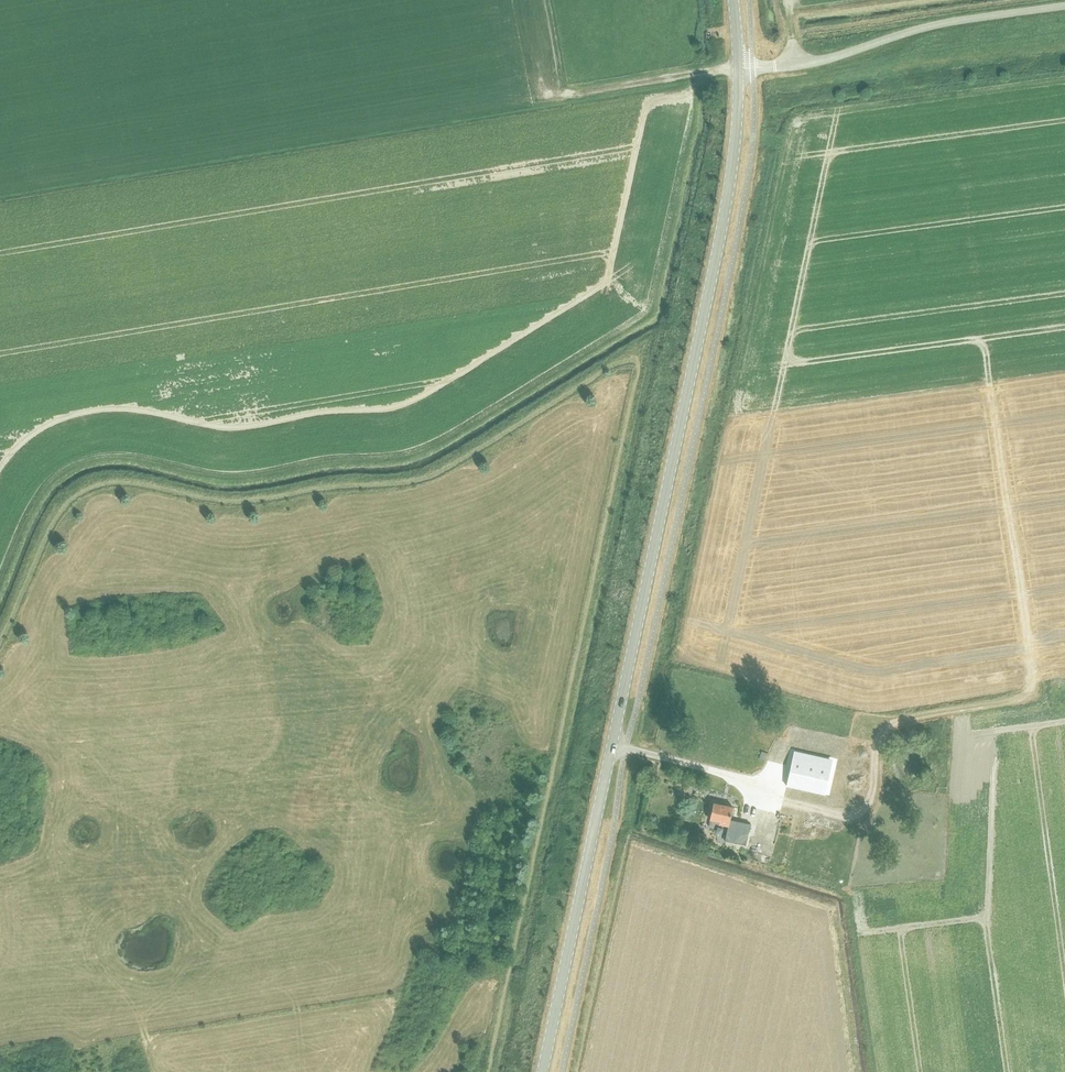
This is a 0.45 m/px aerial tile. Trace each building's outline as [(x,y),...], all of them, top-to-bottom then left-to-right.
[(794,754),(786,786),(825,795),(832,762),(794,754)] [(713,803),(710,820),(720,822),(719,824),(728,826),(725,841),(746,845),(748,834),(751,824),(730,820),(733,807),(713,803)]
